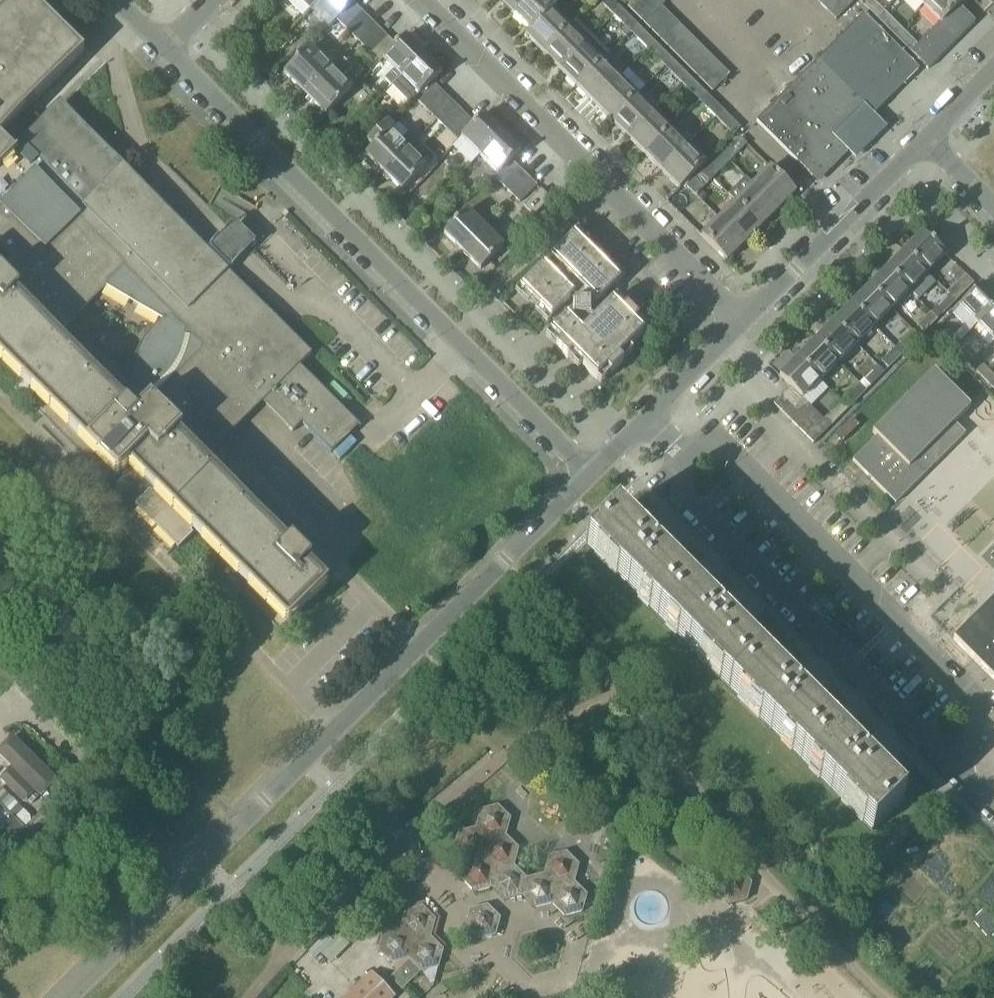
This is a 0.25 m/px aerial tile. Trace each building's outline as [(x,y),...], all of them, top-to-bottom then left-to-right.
[(154,491),(151,494),(149,492),(135,506),(138,509),(129,518),(166,554),(175,546),(178,549),(192,535),(190,533),(192,530),(287,625),(327,584),(288,545),(202,459),(260,401),(293,433),(301,425),(331,454),(349,436),(289,376),(311,354),(308,352),(308,353),(207,252),(205,254),(204,253),(203,254),(60,111),(63,107),(62,106),(44,124),(28,107),(83,52),(31,0),(13,0),(0,13),(0,249),(11,260),(0,271),(0,359),(117,477),(128,466),(154,491)] [(340,17),(353,4),(357,0),(323,0),(340,17)] [(513,15),(528,0),(498,0),(513,15)] [(529,31),(555,6),(549,0),(528,0),(513,15),(529,31)] [(613,16),(620,9),(611,0),(608,0),(603,5),(613,16)] [(644,24),(661,7),(668,0),(634,0),(627,7),(644,24)] [(827,12),(839,0),(821,0),(818,3),(827,12)] [(827,12),(835,20),(852,3),(849,0),(839,0),(827,12)] [(860,2),(871,12),(878,5),(872,0),(861,0),(860,2)] [(940,23),(941,24),(958,6),(964,0),(930,0),(924,7),(940,23)] [(336,20),(345,29),(362,13),(353,4),(340,17),(336,20)] [(525,35),(543,53),(568,28),(551,11),(556,7),(555,6),(529,31),(525,35)] [(941,24),(940,23),(910,53),(927,70),(974,22),(958,6),(941,24)] [(644,24),(653,33),(670,16),(661,7),(644,24)] [(620,9),(613,16),(624,27),(631,20),(620,9)] [(345,29),(357,41),(374,24),(362,13),(345,29)] [(863,14),(847,30),(875,58),(891,42),(863,14)] [(653,33),(661,41),(678,24),(670,16),(653,33)] [(883,25),(893,36),(900,29),(890,18),(883,25)] [(543,53),(560,71),(594,37),(577,19),(568,28),(543,53)] [(357,41),(370,55),(387,38),(374,24),(357,41)] [(661,41),(669,49),(686,32),(678,24),(661,41)] [(900,29),(893,36),(904,47),(911,40),(900,29)] [(847,30),(826,51),(853,79),(875,58),(847,30)] [(636,39),(647,50),(654,43),(643,32),(636,39)] [(669,49),(678,58),(695,41),(686,32),(669,49)] [(382,59),(401,78),(423,55),(404,36),(395,46),(382,59)] [(560,71),(577,88),(603,62),(611,53),(594,37),(560,71)] [(378,63),(382,59),(395,46),(387,38),(370,55),(378,63)] [(678,58),(687,67),(703,50),(695,41),(678,58)] [(909,60),(891,42),(875,58),(893,76),(909,60)] [(654,43),(647,50),(658,61),(665,54),(654,43)] [(290,80),(304,94),(330,69),(309,48),(283,74),(290,80)] [(687,67),(695,75),(712,58),(703,50),(687,67)] [(826,51),(791,86),(818,114),(835,97),(853,79),(826,51)] [(409,105),(415,99),(432,82),(441,73),(423,55),(401,78),(392,87),(409,105)] [(695,75),(704,84),(720,67),(712,58),(695,75)] [(875,58),(853,79),(872,97),(893,76),(875,58)] [(330,69),(304,94),(325,116),(351,90),(341,80),(350,71),(339,60),(330,69)] [(276,69),(268,61),(260,68),(269,77),(276,69)] [(577,88),(594,104),(619,79),(603,62),(577,88)] [(670,73),(681,84),(688,77),(677,66),(670,73)] [(720,67),(704,84),(712,92),(729,75),(720,67)] [(688,77),(681,84),(692,95),(699,88),(688,77)] [(594,104),(611,121),(636,96),(619,79),(594,104)] [(853,79),(835,97),(853,116),(872,97),(853,79)] [(415,99),(423,108),(440,91),(432,82),(415,99)] [(791,86),(774,102),(802,130),(818,114),(791,86)] [(432,116),(436,120),(453,104),(440,91),(423,108),(432,116)] [(611,121),(628,138),(653,113),(636,96),(611,121)] [(835,97),(818,114),(846,142),(862,125),(853,116),(835,97)] [(704,107),(715,118),(722,111),(711,100),(704,107)] [(755,121),(783,149),(802,130),(774,102),(755,121)] [(436,120),(449,133),(466,117),(453,104),(436,120)] [(722,111),(715,118),(726,129),(733,122),(722,111)] [(628,138),(645,155),(670,130),(653,113),(628,138)] [(818,114),(802,130),(830,158),(846,142),(818,114)] [(461,138),(478,155),(501,133),(483,115),(474,124),(461,138)] [(457,141),(461,138),(474,124),(466,117),(449,133),(457,141)] [(365,155),(383,173),(415,141),(407,134),(398,143),(388,133),(392,129),(386,122),(366,141),(372,147),(365,155)] [(645,155),(662,172),(687,147),(670,130),(645,155)] [(802,130),(783,149),(811,177),(830,158),(802,130)] [(478,155),(497,174),(510,161),(520,152),(501,133),(478,155)] [(415,141),(383,173),(401,192),(433,160),(415,141)] [(733,144),(722,155),(729,162),(740,151),(733,144)] [(687,147),(662,172),(679,189),(683,185),(692,176),(701,167),(704,164),(687,147)] [(729,162),(722,155),(711,166),(718,173),(729,162)] [(494,178),(502,186),(519,169),(510,161),(497,174),(494,178)] [(701,167),(692,176),(704,188),(712,179),(701,167)] [(769,168),(752,185),(777,211),(795,193),(769,168)] [(502,186),(511,195),(528,178),(519,169),(502,186)] [(704,188),(692,176),(683,185),(695,196),(704,188)] [(528,178),(511,195),(519,203),(536,186),(528,178)] [(729,195),(735,202),(761,227),(777,211),(752,185),(745,179),(729,195)] [(523,207),(533,217),(550,200),(540,190),(523,207)] [(735,202),(718,219),(743,244),(761,227),(735,202)] [(443,234),(461,252),(484,229),(466,211),(443,234)] [(743,244),(718,219),(700,236),(726,262),(743,244)] [(484,229),(461,252),(480,270),(502,248),(484,229)] [(922,233),(904,251),(926,274),(944,256),(922,233)] [(549,257),(565,273),(589,249),(573,234),(549,257)] [(565,273),(580,289),(604,265),(589,249),(565,273)] [(904,251),(886,269),(909,291),(926,274),(904,251)] [(519,288),(535,304),(559,280),(543,264),(519,288)] [(604,265),(580,289),(596,304),(620,281),(604,265)] [(946,293),(948,295),(955,302),(972,284),(955,266),(949,272),(958,281),(946,293)] [(886,269),(868,286),(891,309),(909,291),(886,269)] [(559,280),(535,304),(551,320),(574,296),(559,280)] [(976,326),(993,308),(993,298),(980,285),(958,307),(976,326)] [(868,286),(850,304),(873,327),(891,309),(868,286)] [(934,308),(941,315),(955,302),(948,295),(934,308)] [(643,334),(640,331),(633,324),(637,320),(625,308),(621,312),(611,302),(595,318),(606,329),(592,343),(565,317),(549,334),(559,344),(555,348),(567,360),(571,356),(596,381),(606,371),(610,375),(622,363),(618,359),(643,334)] [(572,303),(572,319),(589,318),(589,303),(572,303)] [(850,304),(832,322),(855,345),(873,327),(850,304)] [(993,343),(993,308),(976,326),(993,343)] [(917,326),(923,333),(937,320),(930,313),(917,326)] [(832,322),(815,340),(837,363),(855,345),(832,322)] [(946,329),(939,336),(953,350),(959,343),(946,329)] [(899,344),(906,351),(919,338),(912,331),(899,344)] [(815,340),(797,358),(819,381),(837,363),(815,340)] [(957,354),(970,367),(977,361),(963,347),(957,354)] [(881,362),(888,369),(901,355),(894,349),(881,362)] [(778,376),(790,387),(801,399),(802,398),(819,381),(797,358),(778,376)] [(988,385),(993,379),(993,377),(981,365),(974,371),(988,385)] [(863,380),(869,386),(870,387),(883,373),(876,366),(863,380)] [(852,461),(872,482),(895,505),(964,435),(953,423),(970,407),(934,371),(872,433),(876,437),(852,461)] [(845,397),(852,404),(866,391),(859,384),(845,397)] [(790,387),(782,395),(798,412),(806,403),(802,398),(801,399),(790,387)] [(798,412),(782,395),(773,404),(812,444),(830,427),(806,403),(798,412)] [(828,416),(834,422),(835,423),(849,409),(842,402),(828,416)] [(858,426),(852,419),(835,436),(842,443),(858,426)] [(585,544),(616,575),(872,831),(902,800),(871,768),(878,760),(879,761),(880,760),(876,758),(873,757),(871,755),(869,753),(867,751),(865,749),(863,746),(861,739),(860,739),(864,752),(859,757),(805,703),(809,699),(822,700),(822,699),(813,695),(811,694),(810,693),(808,692),(799,679),(798,680),(799,681),(789,687),(728,625),(735,617),(736,617),(737,617),(733,615),(730,614),(728,612),(726,610),(724,608),(722,605),(720,603),(718,596),(717,596),(721,609),(716,614),(660,558),(663,555),(677,556),(677,555),(668,551),(666,550),(656,536),(655,537),(656,538),(646,544),(616,513),(585,544)] [(953,640),(993,681),(993,599),(953,640)] [(23,802),(35,790),(40,796),(56,780),(12,737),(0,749),(0,756),(12,767),(0,779),(23,802)] [(551,904),(564,917),(581,912),(585,895),(572,882),(577,866),(565,853),(549,858),(544,875),(526,879),(512,867),(516,854),(517,849),(505,836),(509,819),(497,806),(479,811),(475,829),(458,833),(453,850),(466,863),(461,881),(474,893),(491,888),(504,901),(521,896),(534,909),(551,904)] [(6,848),(0,854),(0,869),(51,818),(43,810),(25,829),(16,821),(0,838),(0,843),(6,848)] [(738,871),(722,875),(720,876),(716,893),(728,905),(745,901),(750,883),(738,871)] [(465,928),(477,940),(494,935),(499,919),(486,906),(469,911),(465,928)] [(404,913),(378,920),(382,934),(377,951),(390,963),(408,959),(390,977),(402,989),(420,971),(420,972),(437,967),(442,950),(429,937),(434,920),(421,907),(404,912),(404,913)] [(394,997),(370,973),(345,997),(393,997),(394,997)]
